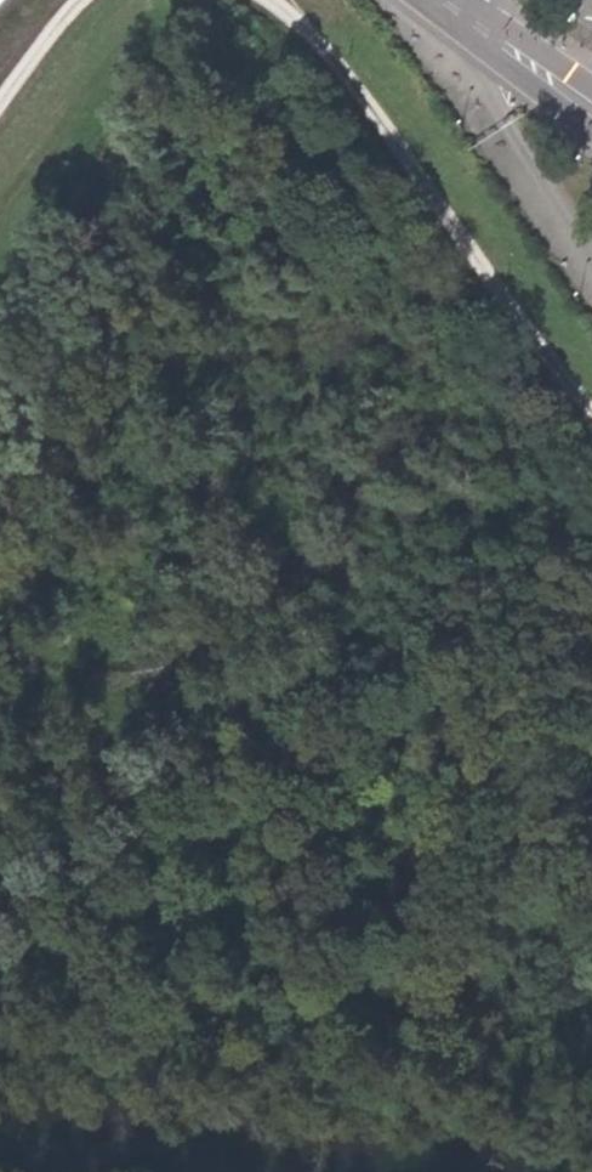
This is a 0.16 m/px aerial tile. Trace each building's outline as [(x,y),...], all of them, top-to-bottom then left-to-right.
[(562,16),(558,23),(570,32),(575,24),(562,16)]
